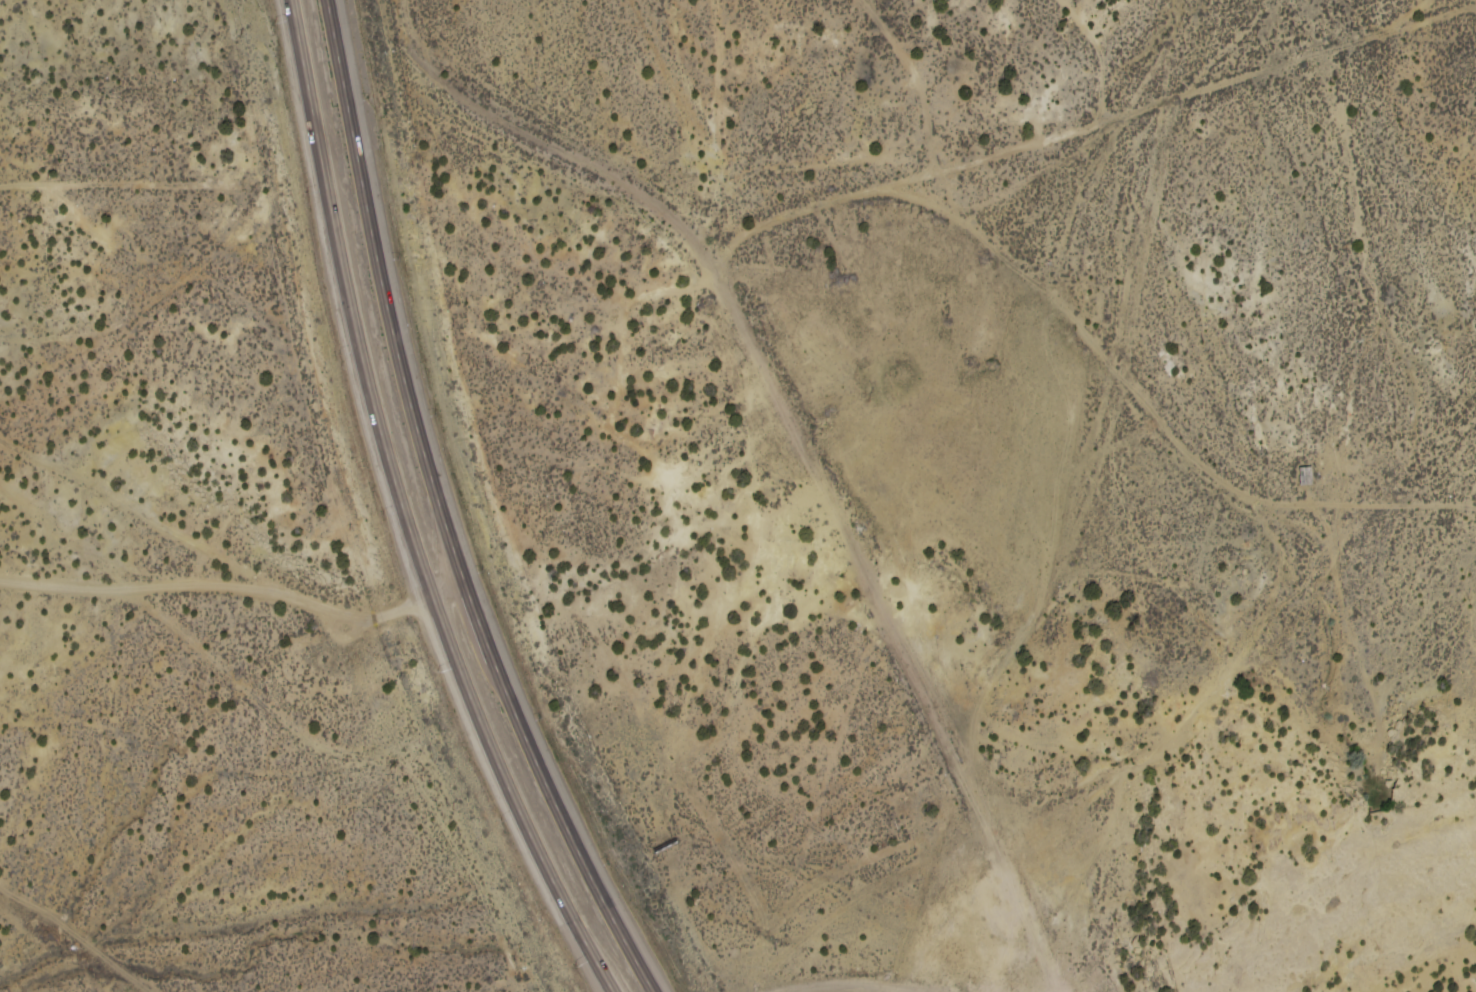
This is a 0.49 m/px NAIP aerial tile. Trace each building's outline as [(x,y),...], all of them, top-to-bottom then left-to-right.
[(1302,483),(1313,483),(1313,467),(1302,467),(1302,483)]
